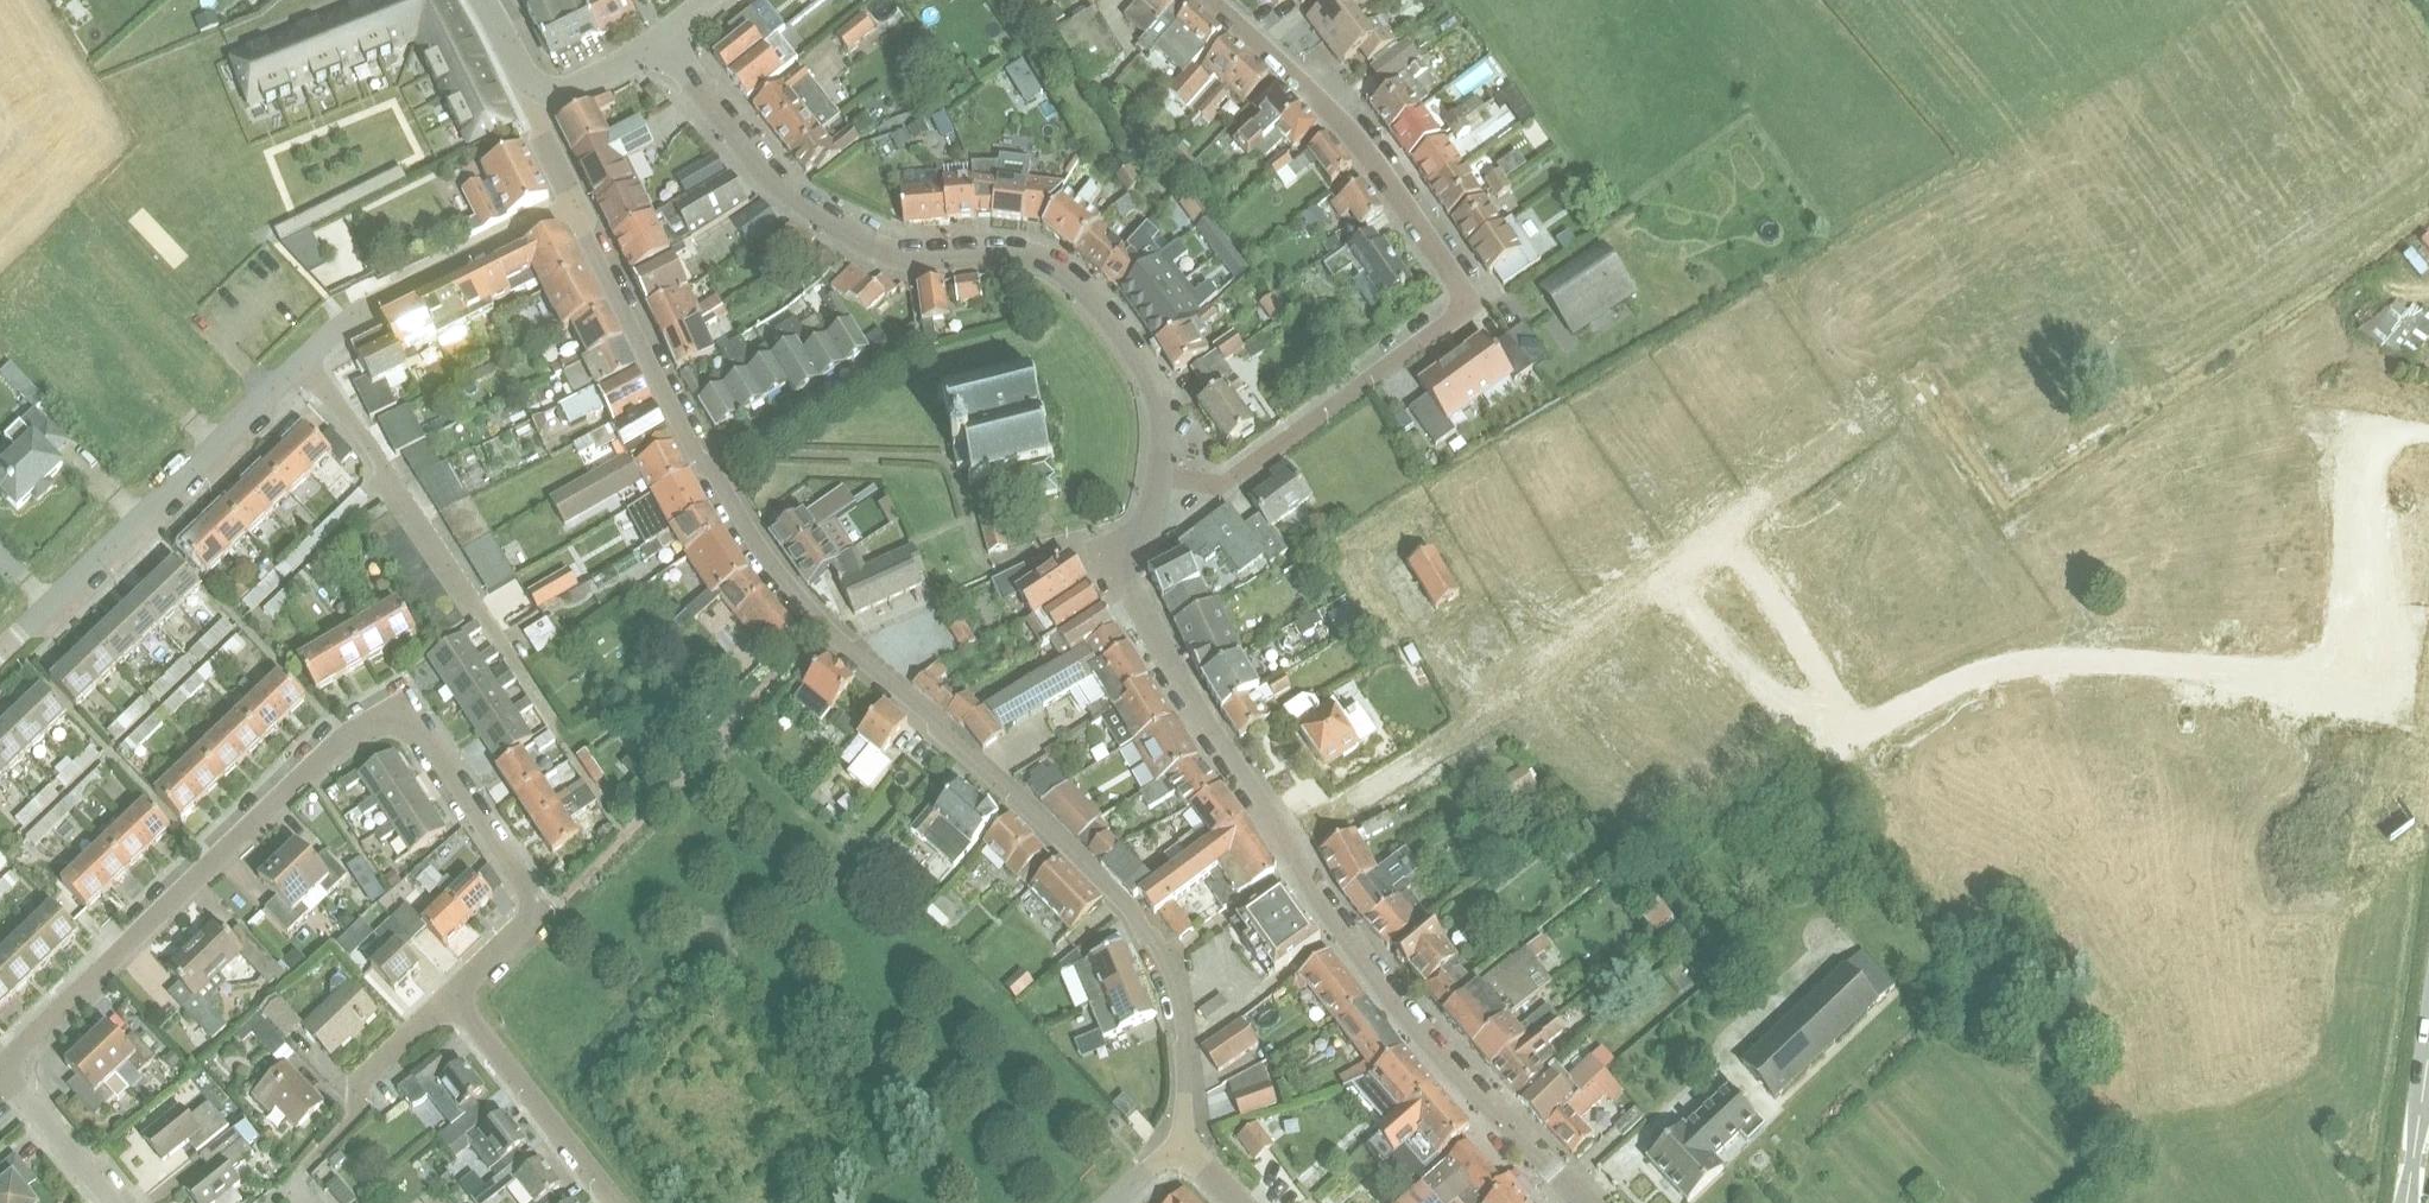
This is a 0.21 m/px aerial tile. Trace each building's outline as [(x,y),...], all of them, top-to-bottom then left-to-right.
[(359,9),(379,59),(393,53),(392,50),(403,46),(385,0),(382,0),(359,9)] [(403,46),(417,40),(422,51),(462,30),(447,0),(385,0),(403,46)] [(528,13),(551,60),(599,37),(581,2),(580,0),(522,0),(528,13)] [(581,2),(599,37),(635,17),(627,0),(580,0),(581,2)] [(1122,17),(1144,38),(1177,2),(1175,0),(1139,0),(1122,17)] [(1274,9),(1286,0),(1268,0),(1274,9)] [(1326,6),(1306,20),(1323,43),(1358,18),(1349,6),(1358,0),(1321,0),(1326,6)] [(1430,0),(1438,11),(1450,3),(1448,0),(1430,0)] [(1144,38),(1138,45),(1149,55),(1156,48),(1184,74),(1192,65),(1221,34),(1192,7),(1187,12),(1177,2),(1144,38)] [(1056,8),(1032,25),(1040,36),(1064,19),(1056,8)] [(359,9),(334,19),(353,66),(364,62),(365,65),(379,59),(359,9)] [(736,40),(714,58),(714,59),(727,75),(761,48),(764,46),(763,45),(773,38),(751,10),(727,29),(736,40)] [(213,15),(195,21),(200,35),(218,28),(213,15)] [(847,53),(873,33),(862,18),(836,39),(847,53)] [(1366,29),(1358,18),(1323,43),(1340,66),(1360,52),(1368,63),(1398,42),(1381,19),(1366,29)] [(334,19),(309,29),(329,79),(343,73),(342,70),(353,66),(334,19)] [(309,29),(284,40),(302,86),(313,82),(314,85),(329,79),(309,29)] [(462,30),(422,51),(427,61),(424,63),(431,76),(474,54),(462,30)] [(925,52),(934,45),(924,33),(915,40),(925,52)] [(761,48),(727,75),(748,100),(784,71),(797,60),(776,35),(773,38),(763,45),(764,46),(761,48)] [(1224,87),(1250,59),(1228,39),(1198,72),(1192,65),(1184,74),(1170,89),(1187,107),(1214,78),(1224,87)] [(284,40),(258,50),(278,100),(293,94),(292,91),(302,86),(284,40)] [(1390,132),(1420,109),(1417,106),(1427,98),(1423,93),(1434,85),(1426,74),(1426,73),(1420,65),(1406,74),(1403,70),(1417,60),(1406,44),(1371,70),(1384,86),(1365,100),(1370,106),(1390,132)] [(258,50),(232,60),(251,107),(263,102),(264,105),(278,100),(258,50)] [(474,54),(431,76),(438,90),(441,89),(445,98),(486,77),(474,54)] [(1250,59),(1224,87),(1210,102),(1217,108),(1226,98),(1225,97),(1230,91),(1244,103),(1268,76),(1250,59)] [(1023,63),(1009,72),(1018,86),(1033,77),(1023,63)] [(802,72),(754,107),(772,131),(800,109),(819,94),(802,72)] [(486,77),(445,98),(450,107),(447,108),(454,123),(498,101),(486,77)] [(1266,139),(1300,108),(1277,84),(1251,109),(1262,120),(1254,129),(1250,125),(1236,140),(1250,154),(1255,150),(1266,139)] [(1513,90),(1495,102),(1500,110),(1506,105),(1518,97),(1513,90)] [(800,109),(772,131),(792,155),(819,134),(838,119),(819,94),(800,109)] [(557,124),(572,155),(608,137),(598,115),(614,106),(610,97),(557,124)] [(498,101),(454,123),(461,137),(464,135),(469,145),(510,125),(509,124),(498,101)] [(1210,102),(1198,115),(1209,125),(1221,112),(1217,108),(1210,102)] [(1477,102),(1456,116),(1462,125),(1483,110),(1477,102)] [(1300,108),(1266,139),(1255,150),(1265,160),(1283,141),(1292,150),(1317,125),(1300,108)] [(1420,109),(1390,132),(1409,157),(1439,134),(1420,109)] [(1456,116),(1444,124),(1450,133),(1462,125),(1456,116)] [(864,120),(855,127),(864,138),(873,131),(864,120)] [(639,121),(608,137),(572,155),(598,207),(637,186),(638,185),(625,162),(652,148),(639,121)] [(923,121),(908,129),(914,141),(929,134),(923,121)] [(1450,133),(1456,142),(1468,134),(1462,125),(1450,133)] [(906,130),(892,137),(898,150),(912,142),(906,130)] [(819,134),(792,155),(806,173),(814,167),(817,171),(856,141),(849,131),(829,146),(819,134)] [(1327,137),(1308,153),(1315,162),(1331,183),(1350,168),(1327,137)] [(1127,142),(1120,147),(1130,154),(1135,149),(1127,141),(1127,142)] [(1430,189),(1461,168),(1443,142),(1412,163),(1430,189)] [(1176,147),(1163,160),(1180,176),(1193,163),(1176,147)] [(496,197),(536,176),(522,148),(482,168),(490,184),(482,188),(479,183),(462,191),(474,215),(464,220),(467,225),(494,212),(492,210),(500,205),(496,197)] [(1516,154),(1496,168),(1505,182),(1525,168),(1516,154)] [(1281,155),(1266,167),(1274,177),(1284,170),(1285,169),(1290,166),(1281,155)] [(998,179),(991,215),(1037,222),(1062,185),(1029,182),(1031,159),(1001,156),(998,179)] [(1290,166),(1285,169),(1293,180),(1308,168),(1300,159),(1300,158),(1290,166)] [(700,190),(725,175),(717,163),(692,177),(700,190)] [(1000,163),(969,165),(971,180),(975,217),(991,215),(997,179),(1000,163)] [(1193,164),(1179,179),(1200,200),(1214,186),(1193,164)] [(1127,193),(1139,184),(1127,167),(1115,176),(1127,193)] [(1461,168),(1430,189),(1448,215),(1479,194),(1461,168)] [(395,184),(396,184),(397,185),(407,180),(405,178),(406,177),(402,170),(277,233),(281,242),(282,242),(283,244),(305,232),(304,230),(305,230),(306,232),(314,227),(313,226),(314,225),(315,227),(323,223),(322,221),(323,221),(324,223),(332,218),(331,216),(332,216),(333,218),(342,214),(341,212),(341,211),(342,213),(351,209),(350,207),(351,209),(360,204),(359,202),(360,204),(369,200),(368,198),(369,198),(369,199),(378,195),(377,193),(378,193),(379,195),(387,190),(386,189),(387,188),(388,190),(392,188),(396,186),(395,184)] [(653,218),(614,239),(632,275),(648,266),(671,255),(670,252),(683,246),(692,242),(692,239),(728,216),(734,213),(747,205),(729,175),(653,218)] [(902,191),(899,192),(902,223),(933,221),(946,220),(943,182),(935,183),(934,175),(901,178),(902,191)] [(1497,175),(1485,184),(1491,192),(1503,184),(1497,175)] [(548,199),(536,176),(496,197),(500,205),(492,210),(494,212),(467,225),(473,237),(548,199)] [(1113,178),(1102,187),(1115,201),(1125,192),(1113,178)] [(971,180),(943,182),(946,220),(975,217),(971,180)] [(1360,228),(1382,213),(1362,184),(1330,206),(1340,221),(1350,214),(1360,228)] [(1503,184),(1491,192),(1497,200),(1509,192),(1503,184)] [(1063,194),(1042,226),(1074,251),(1098,223),(1084,211),(1098,193),(1088,185),(1074,203),(1063,194)] [(653,218),(637,186),(598,207),(614,239),(653,218)] [(1192,195),(1179,205),(1195,226),(1208,216),(1192,195)] [(1120,220),(1135,209),(1126,198),(1111,209),(1120,220)] [(1470,248),(1502,227),(1484,201),(1452,222),(1470,248)] [(748,246),(777,227),(762,204),(732,223),(748,246)] [(1312,232),(1324,223),(1317,213),(1304,222),(1312,232)] [(1489,275),(1492,273),(1502,287),(1539,262),(1511,220),(1502,227),(1470,248),(1489,275)] [(1098,223),(1074,251),(1100,276),(1101,275),(1110,264),(1124,249),(1123,249),(1101,231),(1106,226),(1100,221),(1098,223)] [(1110,264),(1101,275),(1119,294),(1128,284),(1140,272),(1145,265),(1160,254),(1151,244),(1158,236),(1145,224),(1123,249),(1124,249),(1110,264)] [(804,259),(815,241),(789,225),(778,244),(804,259)] [(532,271),(572,251),(561,231),(494,263),(505,287),(533,272),(532,271)] [(1567,232),(1555,241),(1563,252),(1575,244),(1567,232)] [(1369,236),(1324,267),(1334,281),(1350,270),(1356,279),(1352,282),(1371,310),(1380,304),(1397,292),(1399,294),(1404,291),(1402,288),(1407,284),(1381,246),(1378,248),(1369,236)] [(1222,237),(1209,247),(1217,258),(1230,248),(1222,237)] [(1337,238),(1323,248),(1330,256),(1343,247),(1337,238)] [(1128,284),(1119,294),(1156,344),(1181,330),(1191,323),(1200,316),(1197,313),(1217,296),(1208,284),(1194,295),(1173,267),(1188,257),(1178,243),(1161,256),(1160,254),(1145,265),(1140,272),(1128,284)] [(828,275),(841,259),(823,244),(809,260),(820,269),(816,275),(823,281),(828,275)] [(648,266),(632,275),(648,308),(666,300),(687,288),(673,259),(686,252),(683,246),(670,252),(671,255),(648,266)] [(1603,247),(1540,290),(1572,337),(1635,294),(1603,247)] [(1230,248),(1217,258),(1224,268),(1238,258),(1230,248)] [(320,250),(297,262),(308,273),(327,263),(320,250)] [(584,273),(572,251),(532,271),(533,272),(505,287),(510,298),(539,284),(544,294),(584,273)] [(1256,256),(1249,261),(1256,269),(1262,264),(1256,256)] [(494,263),(448,286),(470,327),(471,327),(470,326),(495,314),(492,307),(510,298),(505,287),(494,263)] [(839,263),(832,272),(836,276),(844,267),(839,263)] [(847,301),(852,296),(869,312),(884,296),(888,299),(897,289),(882,275),(873,285),(866,279),(852,268),(832,290),(847,301)] [(563,333),(570,328),(603,311),(584,273),(544,294),(563,333)] [(957,303),(981,299),(977,278),(953,282),(957,303)] [(948,318),(943,283),(916,287),(922,322),(926,344),(927,350),(937,348),(932,321),(948,318)] [(470,327),(448,286),(417,301),(418,303),(417,304),(438,343),(470,327)] [(697,309),(687,288),(666,300),(648,308),(664,341),(681,332),(699,320),(700,322),(712,314),(712,313),(722,306),(717,297),(697,309)] [(821,330),(844,368),(870,353),(862,341),(853,326),(836,298),(825,305),(835,322),(821,330)] [(1310,298),(1302,304),(1319,326),(1327,321),(1310,298)] [(531,327),(545,320),(537,302),(523,309),(531,327)] [(438,343),(417,304),(382,321),(386,330),(351,347),(358,362),(393,344),(407,372),(421,366),(415,354),(438,343)] [(664,341),(678,371),(716,355),(703,328),(726,315),(722,306),(712,313),(712,314),(700,322),(699,320),(681,332),(664,341)] [(2399,360),(2427,321),(2410,309),(2382,348),(2399,360)] [(1181,330),(1156,344),(1157,345),(1172,372),(1204,354),(1196,338),(1207,331),(1203,327),(1214,317),(1207,310),(1200,316),(1191,323),(1181,330)] [(556,379),(564,375),(621,344),(603,311),(570,328),(585,357),(574,362),(572,359),(551,369),(556,379)] [(797,322),(787,328),(820,383),(844,368),(821,330),(807,339),(797,322)] [(1525,323),(1506,337),(1530,366),(1547,354),(1525,323)] [(787,351),(774,359),(772,360),(789,387),(788,387),(794,398),(820,383),(787,328),(776,334),(787,351)] [(880,330),(862,341),(870,353),(887,341),(880,330)] [(1195,381),(1219,364),(1240,350),(1231,337),(1212,350),(1214,354),(1189,372),(1195,381)] [(1452,361),(1478,398),(1509,375),(1513,381),(1532,368),(1530,366),(1506,337),(1491,348),(1484,338),(1452,361)] [(772,360),(774,359),(767,348),(752,357),(742,340),(731,346),(765,402),(788,387),(789,387),(772,360)] [(1258,343),(1244,351),(1251,362),(1264,354),(1258,343)] [(367,380),(352,387),(362,408),(390,394),(385,383),(407,372),(393,344),(358,362),(367,380)] [(621,344),(564,375),(577,400),(635,371),(621,344)] [(731,369),(717,378),(740,416),(765,402),(731,346),(721,352),(731,369)] [(1323,348),(1312,356),(1325,374),(1336,367),(1323,348)] [(1478,398),(1452,361),(1419,385),(1427,395),(1408,409),(1431,441),(1452,426),(1447,420),(1478,398)] [(1219,364),(1195,381),(1208,399),(1195,407),(1223,447),(1238,437),(1241,441),(1251,434),(1248,430),(1250,429),(1229,398),(1238,391),(1219,364)] [(0,376),(30,407),(40,397),(10,366),(0,376)] [(740,416),(717,378),(704,386),(693,369),(682,376),(699,404),(715,432),(740,416)] [(1049,463),(1053,462),(1052,457),(1048,457),(1041,420),(1045,419),(1044,414),(1040,415),(1030,380),(1035,379),(1034,374),(1029,376),(1028,370),(1023,371),(1025,376),(1009,381),(1008,376),(1004,377),(1005,381),(988,386),(986,381),(983,382),(985,387),(968,391),(967,387),(962,388),(964,392),(947,397),(946,392),(941,393),(943,398),(937,400),(938,405),(945,403),(956,441),(951,442),(958,474),(969,471),(971,479),(967,485),(972,488),(975,483),(1020,471),(1028,503),(1056,496),(1049,463)] [(577,400),(559,408),(569,429),(606,410),(615,425),(615,426),(652,405),(635,371),(577,400)] [(390,394),(362,408),(369,421),(397,407),(390,394)] [(615,426),(615,425),(574,446),(578,456),(594,448),(597,452),(618,442),(626,459),(627,460),(643,451),(666,435),(652,405),(615,426)] [(408,408),(379,422),(396,456),(424,442),(408,408)] [(2,502),(6,498),(17,510),(30,498),(49,480),(62,468),(52,458),(66,444),(35,412),(5,440),(18,454),(0,471),(0,500),(2,502)] [(1403,413),(1392,420),(1402,434),(1412,426),(1403,413)] [(305,430),(284,451),(309,477),(330,458),(339,468),(351,456),(328,432),(318,443),(305,430)] [(627,460),(626,459),(550,503),(563,527),(642,483),(650,499),(651,498),(650,497),(688,477),(673,448),(672,448),(665,436),(667,436),(666,435),(643,451),(627,460)] [(417,479),(441,466),(427,445),(402,457),(417,479)] [(284,451),(264,470),(289,497),(309,477),(284,451)] [(448,463),(441,466),(417,479),(440,515),(470,500),(448,463)] [(1241,529),(1262,558),(1268,566),(1286,554),(1269,529),(1307,503),(1283,468),(1271,476),(1277,485),(1251,503),(1260,517),(1241,529)] [(264,470),(243,490),(269,516),(289,497),(264,470)] [(650,497),(651,498),(665,526),(642,541),(647,548),(669,534),(672,532),(708,512),(688,477),(650,497)] [(849,486),(806,516),(817,532),(860,503),(849,486)] [(243,490),(223,510),(248,536),(269,516),(243,490)] [(358,493),(341,510),(349,517),(366,501),(358,493)] [(470,500),(440,515),(456,540),(463,553),(492,537),(484,524),(470,500)] [(887,500),(877,506),(884,519),(894,513),(887,500)] [(619,538),(654,517),(645,502),(610,523),(619,538)] [(1226,509),(1191,535),(1202,552),(1197,556),(1204,564),(1213,557),(1213,556),(1219,551),(1237,575),(1262,558),(1241,529),(1227,509),(1226,509)] [(248,536),(223,510),(203,529),(228,556),(248,536)] [(349,517),(341,510),(324,526),(332,534),(349,517)] [(802,543),(817,532),(806,516),(802,511),(770,534),(785,555),(802,543)] [(669,534),(647,548),(639,553),(646,563),(676,544),(687,560),(688,559),(686,555),(720,534),(708,512),(672,532),(669,534)] [(988,556),(1006,552),(996,517),(979,521),(988,556)] [(399,530),(391,518),(367,534),(375,546),(399,530)] [(228,556),(203,529),(181,550),(207,576),(228,556)] [(408,542),(399,530),(375,546),(384,558),(408,542)] [(317,532),(301,548),(309,557),(325,540),(317,532)] [(808,587),(832,566),(838,561),(845,555),(856,546),(851,541),(834,555),(817,532),(802,543),(785,555),(808,587)] [(747,574),(720,534),(686,555),(688,559),(687,560),(709,593),(686,614),(692,623),(719,600),(719,599),(747,574)] [(1202,552),(1191,535),(1175,547),(1181,556),(1147,574),(1175,625),(1209,607),(1186,565),(1202,552)] [(492,537),(463,553),(488,596),(516,580),(492,537)] [(338,540),(322,556),(330,565),(346,549),(338,540)] [(415,553),(408,542),(384,558),(392,570),(415,553)] [(309,557),(301,548),(284,565),(292,573),(309,557)] [(845,555),(838,561),(832,566),(855,617),(922,588),(916,576),(924,572),(914,550),(864,570),(854,552),(846,556),(845,555)] [(415,553),(392,570),(399,581),(423,564),(415,553)] [(330,565),(322,556),(305,572),(313,581),(330,565)] [(1037,614),(1085,584),(1069,558),(1040,576),(1031,564),(992,582),(1002,603),(1018,596),(1033,616),(1037,614)] [(1304,587),(1319,578),(1308,561),(1294,569),(1304,587)] [(153,583),(179,610),(200,590),(175,563),(153,583)] [(431,576),(423,564),(399,581),(407,593),(431,576)] [(276,572),(259,588),(267,597),(284,581),(276,572)] [(719,599),(719,600),(735,620),(762,594),(747,574),(719,599)] [(431,576),(407,593),(416,605),(439,588),(431,576)] [(281,596),(288,604),(305,588),(298,580),(281,596)] [(241,582),(231,592),(240,601),(250,591),(241,582)] [(153,583),(133,603),(158,629),(179,610),(153,583)] [(1033,617),(1025,623),(1041,647),(1052,640),(1101,606),(1086,585),(1085,584),(1049,607),(1037,614),(1033,616),(1033,617)] [(267,597),(259,588),(243,605),(251,613),(267,597)] [(439,588),(416,605),(424,616),(447,599),(439,588)] [(547,604),(539,589),(529,595),(536,611),(547,604)] [(769,602),(762,594),(735,620),(768,658),(796,633),(769,602)] [(288,604),(281,596),(263,613),(271,621),(288,604)] [(455,611),(447,599),(424,616),(432,628),(455,611)] [(158,629),(133,603),(113,622),(138,649),(158,629)] [(396,603),(371,618),(389,649),(414,634),(396,603)] [(1209,607),(1175,625),(1199,676),(1238,655),(1214,605),(1209,607)] [(1052,640),(1063,658),(1065,662),(1067,662),(1073,658),(1116,630),(1101,606),(1052,640)] [(1348,607),(1337,613),(1348,630),(1358,624),(1348,607)] [(464,623),(455,611),(432,628),(440,640),(464,623)] [(686,614),(673,626),(681,633),(692,623),(686,614)] [(1318,614),(1295,627),(1301,639),(1315,631),(1314,629),(1324,624),(1318,614)] [(389,649),(371,618),(347,633),(365,663),(389,649)] [(523,635),(537,657),(559,643),(545,621),(523,635)] [(138,649),(113,622),(93,642),(118,668),(138,649)] [(208,639),(215,647),(232,630),(225,622),(208,639)] [(962,651),(974,643),(961,622),(949,630),(962,651)] [(479,664),(476,660),(464,642),(480,632),(475,624),(460,635),(462,637),(425,661),(443,688),(479,664)] [(980,710),(961,726),(964,728),(982,750),(1005,734),(1003,732),(1077,689),(1091,709),(1088,712),(1097,725),(1102,722),(1114,714),(1114,711),(1127,703),(1124,697),(1147,682),(1116,630),(1073,658),(1067,662),(1065,662),(1032,680),(980,710)] [(347,633),(323,647),(341,677),(365,663),(347,633)] [(215,647),(208,639),(191,655),(198,663),(215,647)] [(236,639),(219,656),(226,664),(243,647),(236,639)] [(118,668),(93,642),(72,661),(98,688),(118,668)] [(341,677),(323,647),(298,662),(316,692),(341,677)] [(1412,649),(1403,654),(1412,670),(1421,665),(1412,649)] [(492,650),(476,660),(479,664),(443,688),(460,713),(496,690),(494,686),(481,668),(497,657),(492,650)] [(854,682),(817,653),(795,679),(805,688),(793,702),(821,724),(854,682)] [(226,664),(219,656),(202,672),(210,680),(226,664)] [(1222,714),(1259,692),(1241,659),(1202,679),(1222,714)] [(98,688),(72,661),(51,682),(77,708),(98,688)] [(166,678),(174,687),(191,670),(183,662),(166,678)] [(912,687),(935,706),(946,693),(937,685),(948,673),(937,664),(926,676),(912,687)] [(512,716),(510,712),(497,693),(514,683),(509,676),(494,686),(496,690),(460,713),(477,739),(512,716)] [(279,677),(257,697),(282,723),(303,702),(279,677)] [(174,687),(166,678),(149,694),(157,703),(174,687)] [(1259,692),(1222,714),(1238,741),(1271,721),(1262,707),(1273,700),(1275,702),(1291,692),(1284,678),(1259,692)] [(178,695),(186,703),(203,687),(195,679),(178,695)] [(1132,744),(1171,720),(1147,682),(1124,697),(1127,703),(1114,711),(1114,714),(1102,722),(1121,750),(1132,744)] [(42,691),(21,712),(46,737),(67,717),(42,691)] [(961,726),(980,710),(964,695),(957,702),(946,693),(935,706),(961,726)] [(186,703),(178,695),(161,711),(169,719),(186,703)] [(257,697),(237,717),(261,742),(282,723),(257,697)] [(125,717),(133,725),(149,708),(142,700),(125,717)] [(1354,746),(1377,731),(1367,717),(1345,732),(1340,724),(1345,720),(1333,702),(1320,711),(1314,700),(1302,700),(1285,712),(1323,768),(1341,756),(1342,758),(1356,749),(1354,746)] [(526,701),(510,712),(512,716),(477,739),(495,766),(530,742),(515,719),(531,709),(526,701)] [(880,757),(906,725),(883,706),(857,737),(869,748),(856,764),(865,771),(856,782),(868,792),(890,765),(880,757)] [(1063,711),(1046,718),(1052,732),(1069,725),(1063,711)] [(21,712),(1,731),(25,757),(46,737),(21,712)] [(843,716),(834,727),(851,739),(858,729),(843,716)] [(133,725),(125,717),(109,734),(117,742),(133,725)] [(261,742),(237,717),(216,736),(241,762),(261,742)] [(153,718),(136,735),(144,743),(161,727),(153,718)] [(1171,720),(1132,744),(1156,785),(1197,760),(1172,720),(1171,720)] [(0,732),(0,771),(5,776),(25,757),(1,731),(0,732)] [(1062,732),(1056,736),(1062,747),(1073,740),(1070,734),(1062,732)] [(144,743),(136,735),(120,751),(128,759),(144,743)] [(241,762),(216,736),(196,756),(221,781),(241,762)] [(538,754),(553,744),(547,736),(532,746),(538,754)] [(1016,769),(1039,757),(1034,746),(1010,757),(1016,769)] [(75,766),(82,774),(99,758),(92,750),(75,766)] [(358,782),(370,801),(372,804),(409,780),(392,753),(355,776),(355,775),(340,784),(345,791),(358,782)] [(584,753),(575,759),(594,788),(603,782),(584,753)] [(513,800),(539,783),(521,754),(494,772),(513,800)] [(1122,755),(1104,762),(1116,792),(1134,785),(1122,755)] [(196,756),(176,775),(200,801),(221,781),(196,756)] [(1156,785),(1140,795),(1149,810),(1173,796),(1184,812),(1220,789),(1197,760),(1156,785)] [(82,774),(75,766),(58,783),(65,791),(82,774)] [(1507,799),(1511,804),(1536,787),(1523,767),(1493,787),(1503,802),(1507,799)] [(101,768),(85,784),(93,791),(109,775),(101,768)] [(1033,783),(1029,786),(1041,802),(1065,785),(1054,769),(1046,774),(1042,769),(1030,778),(1033,783)] [(200,801),(176,775),(154,796),(179,821),(200,801)] [(376,808),(388,827),(390,829),(426,806),(409,780),(372,804),(370,801),(357,809),(362,817),(376,808)] [(558,810),(539,783),(513,800),(531,828),(558,810)] [(569,802),(585,792),(579,783),(563,794),(569,802)] [(93,791),(85,784),(69,800),(76,807),(93,791)] [(926,814),(908,834),(921,844),(928,836),(959,862),(971,848),(996,817),(977,802),(957,786),(933,816),(927,811),(925,813),(926,814)] [(50,789),(33,806),(41,814),(58,798),(50,789)] [(1189,809),(1184,812),(1185,813),(1187,811),(1202,832),(1193,838),(1190,836),(1183,842),(1177,845),(1186,859),(1243,821),(1220,789),(1189,809)] [(1060,790),(1041,803),(1053,813),(1068,805),(1060,790)] [(531,828),(550,856),(576,838),(566,823),(593,805),(585,792),(569,802),(558,810),(531,828)] [(1085,802),(1058,819),(1078,839),(1089,830),(1100,817),(1085,802)] [(41,814),(33,806),(16,822),(24,830),(41,814)] [(144,806),(123,826),(148,852),(169,832),(144,806)] [(390,829),(388,827),(375,835),(380,843),(393,834),(408,857),(444,833),(426,806),(390,829)] [(44,824),(52,832),(69,816),(61,807),(44,824)] [(357,811),(352,815),(357,822),(362,819),(357,811)] [(1028,891),(1056,863),(1031,839),(1032,837),(1010,817),(982,845),(1028,891)] [(1364,882),(1375,873),(1375,872),(1361,845),(1368,841),(1367,839),(1391,826),(1387,817),(1362,829),(1364,832),(1357,837),(1354,833),(1319,854),(1344,896),(1364,882)] [(1152,883),(1137,895),(1155,917),(1158,915),(1180,941),(1193,931),(1173,904),(1209,876),(1215,886),(1209,890),(1223,910),(1252,890),(1253,892),(1273,879),(1274,878),(1275,869),(1243,821),(1186,859),(1152,883)] [(107,822),(97,832),(106,842),(102,845),(127,871),(148,852),(123,826),(116,832),(107,822)] [(52,832),(44,824),(27,840),(35,848),(52,832)] [(1078,839),(1077,840),(1088,851),(1105,835),(1094,825),(1089,830),(1078,839)] [(607,826),(596,834),(603,845),(614,837),(607,826)] [(1118,849),(1105,835),(1088,851),(1101,864),(1118,849)] [(886,838),(868,859),(875,866),(894,846),(886,838)] [(102,845),(82,864),(107,891),(127,871),(102,845)] [(277,863),(310,898),(319,889),(327,897),(347,878),(324,854),(314,864),(296,845),(277,863)] [(348,849),(336,856),(345,868),(356,861),(348,849)] [(1118,849),(1101,864),(1100,867),(1133,899),(1137,895),(1152,883),(1118,849)] [(1364,882),(1344,896),(1361,916),(1367,925),(1398,900),(1393,893),(1397,890),(1396,889),(1404,883),(1414,875),(1420,871),(1405,851),(1375,872),(1375,873),(1364,882)] [(8,863),(0,854),(0,870),(8,863)] [(1056,863),(1028,891),(1071,933),(1101,902),(1059,860),(1056,863)] [(345,870),(353,881),(366,873),(359,861),(345,870)] [(310,898),(277,863),(259,881),(277,899),(265,911),(287,935),(309,914),(301,906),(310,898)] [(107,891),(82,864),(61,885),(86,911),(107,891)] [(441,885),(428,871),(422,877),(435,891),(441,885)] [(393,872),(384,878),(391,889),(400,883),(393,872)] [(3,899),(19,884),(10,875),(0,884),(0,895),(3,899)] [(435,891),(422,877),(416,883),(429,897),(435,891)] [(470,878),(445,901),(467,923),(491,900),(470,878)] [(1273,879),(1253,892),(1261,902),(1235,921),(1248,938),(1242,942),(1249,952),(1301,914),(1282,888),(1280,889),(1273,879)] [(1410,890),(1404,883),(1396,889),(1397,890),(1393,893),(1398,900),(1367,925),(1388,950),(1391,948),(1426,918),(1405,894),(1410,890)] [(1658,900),(1639,914),(1655,934),(1673,920),(1658,900)] [(467,923),(445,901),(421,924),(404,907),(390,921),(411,942),(424,929),(441,947),(467,923)] [(51,907),(29,928),(56,956),(78,935),(51,907)] [(1320,941),(1301,914),(1249,952),(1255,961),(1261,957),(1274,974),(1320,941)] [(346,915),(337,923),(346,932),(355,923),(346,915)] [(411,942),(390,921),(373,937),(386,951),(368,968),(391,993),(415,970),(399,953),(411,942)] [(1440,1009),(1458,995),(1459,994),(1458,993),(1465,987),(1463,985),(1465,979),(1458,972),(1453,973),(1451,971),(1459,964),(1426,925),(1395,953),(1397,955),(1395,959),(1401,966),(1405,965),(1408,969),(1408,968),(1423,985),(1420,988),(1440,1009)] [(192,950),(217,976),(239,955),(269,986),(281,974),(240,930),(229,941),(216,927),(192,950)] [(1678,927),(1664,938),(1674,952),(1689,940),(1678,927)] [(29,928),(9,948),(36,975),(56,956),(29,928)] [(1477,985),(1442,1014),(1470,1049),(1487,1034),(1503,1020),(1536,995),(1551,983),(1533,961),(1549,948),(1542,938),(1524,950),(1512,960),(1511,959),(1478,985),(1477,985)] [(1140,982),(1125,946),(1086,963),(1082,965),(1073,969),(1088,1004),(1140,982)] [(9,948),(0,956),(0,979),(15,995),(36,975),(9,948)] [(225,985),(217,976),(192,950),(168,973),(181,986),(170,997),(212,1041),(226,1028),(211,1013),(218,1007),(210,999),(225,985)] [(295,951),(282,963),(294,977),(307,964),(295,951)] [(1077,953),(1057,968),(1060,974),(1073,969),(1082,965),(1077,953)] [(1336,1025),(1365,1002),(1328,953),(1286,986),(1288,989),(1291,992),(1295,997),(1307,988),(1336,1025)] [(1699,953),(1683,966),(1695,981),(1700,977),(1706,983),(1716,974),(1710,967),(1699,953)] [(1815,996),(1740,1067),(1772,1101),(1888,993),(1894,987),(1861,953),(1855,958),(1815,996)] [(1021,973),(1004,988),(1015,1000),(1033,985),(1021,973)] [(1049,981),(1061,1018),(1076,1013),(1064,976),(1049,981)] [(331,1001),(300,1031),(328,1058),(372,1014),(345,987),(336,978),(329,984),(329,999),(331,1001)] [(15,995),(0,979),(0,1010),(15,995)] [(1155,1018),(1140,982),(1088,1004),(1103,1040),(1116,1034),(1116,1035),(1155,1018)] [(1286,986),(1271,998),(1275,1004),(1291,992),(1288,989),(1286,986)] [(1219,997),(1199,1012),(1206,1021),(1226,1006),(1219,997)] [(285,1039),(299,1026),(272,998),(258,1011),(285,1039)] [(1365,1002),(1336,1025),(1375,1075),(1403,1049),(1384,1026),(1369,1006),(1365,1002)] [(1470,1049),(1489,1070),(1507,1054),(1517,1044),(1518,1045),(1550,1021),(1554,1019),(1546,1008),(1515,1033),(1503,1020),(1487,1034),(1470,1049)] [(1507,1054),(1489,1070),(1513,1098),(1540,1073),(1539,1071),(1556,1056),(1547,1045),(1560,1035),(1550,1021),(1518,1045),(1517,1044),(1507,1054)] [(1241,1023),(1202,1050),(1218,1073),(1257,1046),(1241,1023)] [(273,1060),(284,1049),(263,1026),(252,1037),(273,1060)] [(141,1080),(138,1076),(156,1059),(133,1035),(123,1044),(106,1027),(86,1047),(129,1092),(141,1080)] [(95,1117),(114,1098),(118,1102),(129,1092),(86,1047),(65,1067),(82,1084),(72,1093),(95,1117)] [(1362,1081),(1350,1086),(1384,1126),(1400,1113),(1401,1116),(1434,1087),(1434,1086),(1403,1049),(1375,1075),(1374,1075),(1370,1078),(1362,1081)] [(171,1055),(163,1062),(171,1071),(179,1064),(171,1055)] [(411,1080),(396,1092),(410,1110),(411,1109),(419,1106),(426,1099),(427,1099),(428,1097),(429,1095),(430,1094),(431,1092),(432,1091),(433,1090),(435,1089),(437,1088),(438,1087),(458,1112),(463,1120),(476,1109),(471,1102),(482,1094),(461,1067),(450,1076),(436,1058),(409,1078),(411,1080)] [(1572,1101),(1603,1072),(1593,1062),(1570,1084),(1552,1066),(1517,1099),(1545,1128),(1572,1101)] [(274,1108),(296,1131),(323,1105),(285,1065),(252,1097),(269,1113),(274,1108)] [(1608,1101),(1621,1089),(1603,1072),(1572,1101),(1545,1128),(1572,1155),(1588,1139),(1574,1125),(1604,1096),(1608,1101)] [(1343,1089),(1362,1081),(1360,1076),(1341,1084),(1343,1089)] [(1267,1085),(1234,1097),(1241,1116),(1275,1105),(1267,1085)] [(1384,1126),(1377,1133),(1397,1156),(1404,1150),(1422,1169),(1458,1139),(1470,1129),(1434,1087),(1401,1116),(1400,1113),(1384,1126)] [(1747,1124),(1752,1120),(1740,1108),(1742,1106),(1737,1101),(1735,1103),(1724,1091),(1681,1131),(1679,1129),(1645,1161),(1685,1202),(1719,1172),(1708,1161),(1747,1124)] [(1124,1098),(1114,1108),(1126,1121),(1137,1111),(1124,1098)] [(179,1110),(143,1139),(163,1163),(188,1143),(196,1154),(228,1128),(209,1104),(188,1121),(179,1110)] [(455,1160),(474,1144),(480,1152),(479,1161),(495,1180),(524,1158),(517,1150),(523,1145),(501,1117),(489,1127),(485,1122),(486,1121),(476,1109),(463,1120),(439,1139),(455,1160)] [(1622,1137),(1641,1119),(1633,1110),(1613,1128),(1622,1137)] [(244,1122),(233,1131),(245,1146),(256,1137),(244,1122)] [(1252,1163),(1271,1149),(1254,1126),(1235,1141),(1252,1163)] [(239,1184),(230,1173),(253,1155),(245,1146),(233,1131),(199,1158),(208,1169),(183,1189),(195,1202),(216,1202),(239,1184)] [(776,1133),(770,1149),(779,1152),(785,1137),(776,1133)] [(1505,1179),(1497,1186),(1464,1147),(1399,1202),(1526,1202),(1505,1179)] [(548,1194),(557,1187),(537,1161),(536,1162),(529,1153),(524,1158),(495,1180),(473,1197),(469,1200),(471,1202),(486,1202),(514,1181),(531,1202),(552,1202),(554,1201),(548,1194)] [(340,1155),(330,1164),(336,1170),(346,1162),(340,1155)] [(15,1159),(0,1171),(0,1202),(32,1202),(16,1183),(27,1174),(15,1159)] [(355,1202),(337,1181),(326,1190),(337,1202),(354,1202),(355,1202)]
